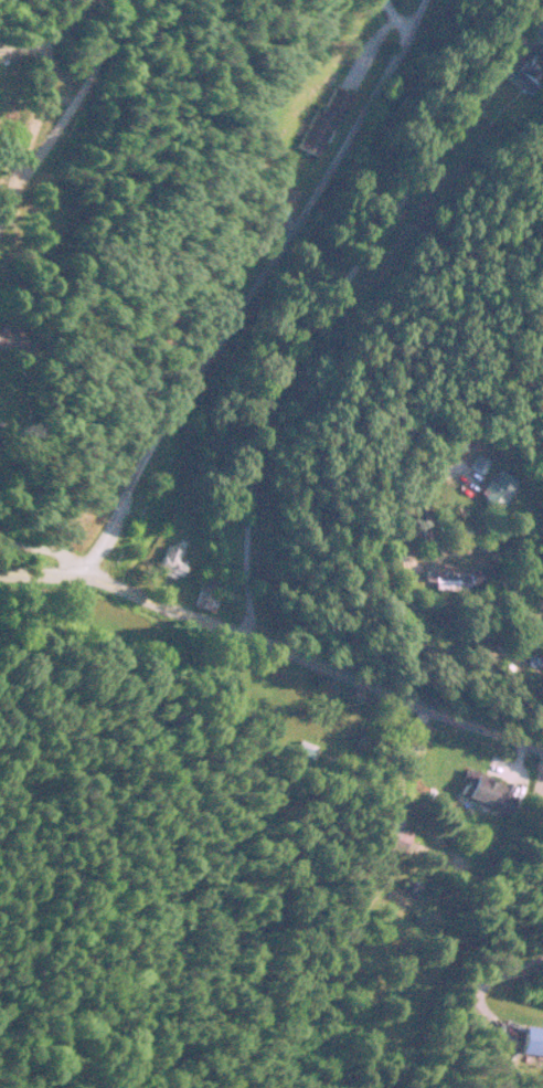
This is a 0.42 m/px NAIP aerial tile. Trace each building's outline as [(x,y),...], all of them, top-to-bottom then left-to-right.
[(505,72),(528,92),(542,73),(542,41),(537,48),(529,41),(505,72)] [(25,357),(30,338),(0,330),(0,351),(25,357)] [(480,473),(488,460),(476,453),(468,465),(480,473)] [(478,495),(500,507),(515,479),(494,467),(478,495)] [(176,576),(182,568),(173,562),(178,555),(168,547),(155,566),(166,574),(169,571),(176,576)] [(432,588),(454,589),(454,582),(462,582),(463,573),(422,571),(422,579),(432,580),(432,588)] [(361,748),(368,733),(358,729),(351,744),(361,748)] [(286,765),(305,770),(313,744),(294,739),(286,765)] [(509,811),(513,797),(501,794),(504,786),(489,782),(491,776),(463,768),(456,796),(509,811)] [(522,1027),(520,1054),(542,1055),(542,1028),(522,1027)]
